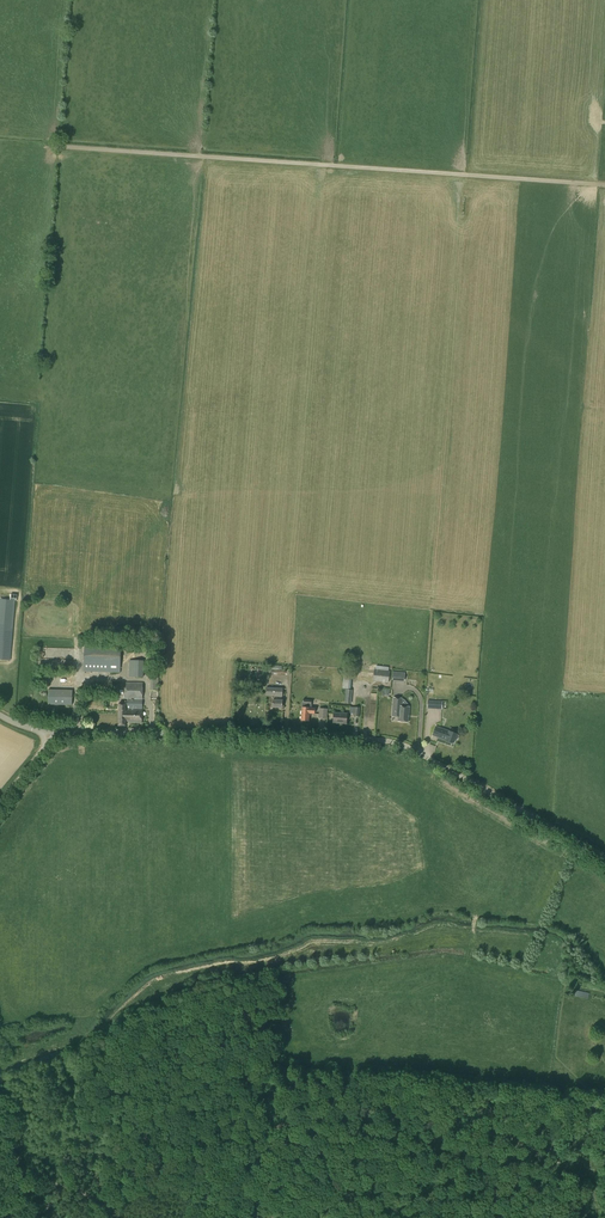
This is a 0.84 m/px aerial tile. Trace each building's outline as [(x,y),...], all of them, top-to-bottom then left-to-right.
[(0,599),(0,660),(8,661),(13,600),(0,599)] [(120,673),(121,642),(84,641),(83,671),(120,673)] [(143,677),(144,660),(129,660),(129,677),(143,677)] [(388,683),(390,671),(374,669),(373,681),(388,683)] [(352,688),(352,673),(343,673),(343,688),(352,688)] [(142,699),(143,683),(126,683),(125,698),(126,698),(125,702),(119,703),(119,725),(126,725),(126,721),(129,721),(129,722),(142,723),(142,717),(142,699)] [(282,696),(283,688),(267,687),(266,695),(276,696),(276,700),(273,700),(273,707),(282,707),(283,700),(281,700),(281,696),(282,696)] [(72,705),(72,690),(48,689),(48,705),(72,705)] [(408,722),(410,706),(402,706),(402,698),(394,697),(392,717),(398,717),(398,721),(408,722)] [(314,714),(315,708),(311,708),(311,701),(303,700),(301,720),(309,721),(309,713),(314,714)] [(428,700),(428,708),(442,709),(443,700),(428,700)] [(359,716),(359,707),(350,707),(350,713),(354,713),(354,716),(359,716)] [(327,718),(328,709),(319,708),(319,718),(327,718)] [(346,723),(347,713),(334,713),(333,722),(346,723)] [(449,731),(436,726),(433,735),(446,740),(447,741),(449,742),(450,741),(454,743),(455,739),(456,740),(457,739),(459,736),(458,735),(457,734),(449,731)]
